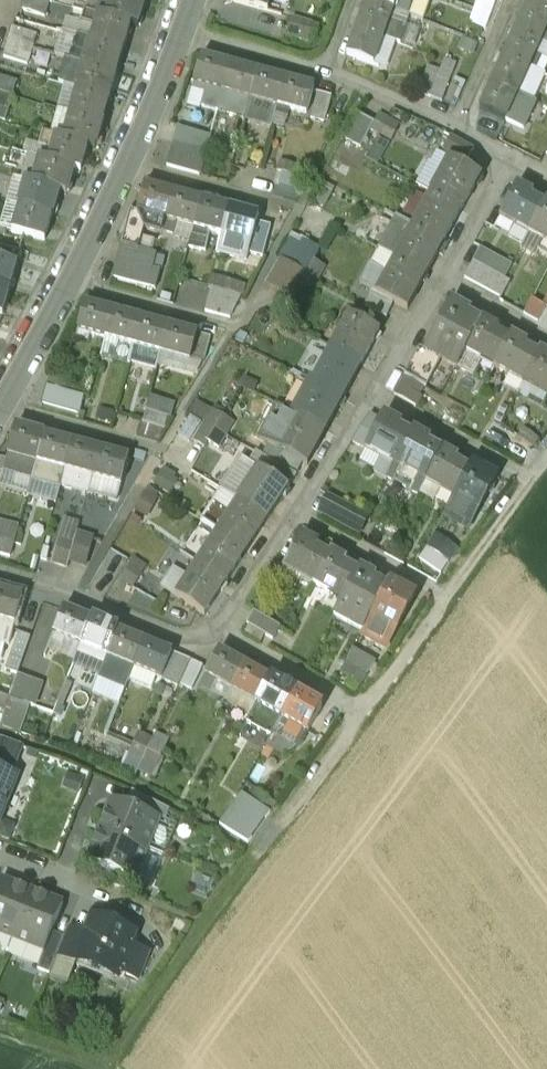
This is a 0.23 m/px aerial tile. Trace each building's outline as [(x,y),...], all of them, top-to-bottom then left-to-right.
[(45,0),(24,0),(21,10),(45,17),(50,1),(45,0)] [(86,12),(130,24),(137,26),(145,2),(139,0),(90,0),(86,12)] [(229,1),(266,11),(269,0),(229,0),(229,1)] [(366,2),(393,11),(397,0),(367,0),(366,2)] [(516,30),(542,42),(546,30),(546,0),(530,0),(516,30)] [(393,11),(366,2),(357,28),(383,38),(393,11)] [(130,24),(86,12),(85,12),(81,24),(95,28),(91,40),(122,49),(130,24)] [(313,24),(292,18),(287,35),(308,41),(313,24)] [(37,35),(12,28),(8,42),(33,49),(37,35)] [(383,38),(357,28),(347,55),(373,65),(383,38)] [(542,42),(516,30),(504,56),(530,68),(542,42)] [(122,49),(91,40),(84,65),(115,74),(122,49)] [(33,49),(8,42),(3,57),(28,64),(33,49)] [(530,68),(504,56),(492,82),(532,100),(544,74),(530,68)] [(229,65),(201,57),(193,90),(205,93),(201,107),(217,111),(229,65)] [(115,74),(84,65),(77,89),(108,98),(115,74)] [(257,72),(229,65),(217,111),(244,118),(249,99),(257,72)] [(428,67),(419,93),(430,97),(440,71),(428,67)] [(440,71),(430,97),(443,101),(453,75),(440,71)] [(284,79),(257,72),(249,99),(244,118),(272,125),(277,106),(284,79)] [(314,87),(284,79),(277,106),(307,114),(314,87)] [(0,80),(0,92),(5,94),(9,83),(0,80)] [(532,100),(492,82),(480,109),(524,130),(536,103),(532,100)] [(108,98),(77,89),(70,113),(101,122),(108,98)] [(0,93),(0,119),(5,120),(13,96),(0,93)] [(101,122),(70,113),(63,139),(88,146),(94,148),(101,122)] [(375,123),(359,115),(346,139),(362,147),(371,130),(380,135),(388,120),(379,115),(375,123)] [(388,120),(380,135),(390,140),(398,125),(388,120)] [(209,137),(177,129),(174,144),(183,146),(206,152),(209,137)] [(63,139),(43,133),(39,146),(52,150),(48,160),(48,161),(73,168),(73,169),(81,171),(88,146),(63,139)] [(473,149),(450,136),(442,151),(466,163),(473,149)] [(174,144),(165,142),(163,152),(180,156),(183,146),(174,144)] [(73,168),(48,161),(48,160),(41,158),(33,183),(58,190),(58,191),(66,194),(73,169),(73,168)] [(297,165),(279,160),(277,171),(294,175),(297,165)] [(480,177),(450,160),(432,194),(462,210),(480,177)] [(277,171),(273,184),(301,192),(305,179),(294,175),(277,171)] [(58,190),(33,183),(27,181),(19,206),(20,206),(51,215),(58,191),(58,190)] [(145,185),(138,212),(131,211),(122,245),(139,250),(145,229),(163,234),(167,220),(174,193),(145,185)] [(517,187),(500,219),(516,227),(518,223),(530,230),(531,230),(544,206),(543,205),(531,199),(533,195),(517,187)] [(202,200),(174,193),(167,220),(194,227),(202,200)] [(462,210),(432,194),(414,227),(444,243),(462,210)] [(229,208),(202,200),(194,227),(189,246),(205,250),(210,231),(222,234),(229,208)] [(51,215),(20,206),(19,206),(7,202),(0,226),(12,229),(11,231),(43,240),(51,215)] [(545,202),(543,205),(544,206),(531,230),(530,230),(528,234),(543,242),(538,252),(546,257),(546,203),(545,202)] [(257,215),(229,208),(222,234),(218,252),(232,256),(239,251),(247,253),(256,222),(257,215)] [(414,227),(397,218),(380,251),(395,259),(427,276),(444,243),(414,227)] [(256,222),(247,253),(263,257),(271,226),(256,222)] [(122,245),(121,245),(116,261),(153,271),(157,255),(139,250),(122,245)] [(510,266),(480,250),(473,262),(498,276),(504,278),(510,266)] [(314,261),(303,255),(296,268),(307,274),(314,261)] [(0,259),(0,287),(9,290),(17,265),(0,259)] [(395,259),(387,274),(371,265),(360,285),(377,294),(408,310),(427,276),(395,259)] [(296,268),(283,260),(270,284),(293,297),(306,274),(296,268)] [(153,271),(116,261),(112,277),(156,289),(160,273),(153,271)] [(325,267),(314,261),(307,274),(318,280),(325,267)] [(498,276),(473,262),(468,271),(493,285),(498,276)] [(306,274),(300,287),(311,293),(318,280),(307,274),(306,274)] [(241,284),(224,280),(221,290),(238,295),(241,284)] [(1,315),(9,290),(0,287),(0,314),(1,315)] [(238,295),(221,290),(218,300),(236,305),(238,295)] [(545,308),(530,300),(523,314),(537,322),(545,308)] [(113,311),(84,303),(77,331),(106,338),(113,311)] [(469,312),(453,303),(435,336),(451,345),(453,341),(466,348),(480,323),(466,316),(469,312)] [(140,319),(113,311),(106,338),(133,346),(140,319)] [(349,316),(331,349),(361,366),(379,332),(349,316)] [(168,326),(140,319),(133,346),(161,353),(168,326)] [(498,328),(482,319),(480,323),(466,348),(464,352),(480,360),(482,356),(495,364),(496,364),(509,339),(508,339),(495,332),(498,328)] [(196,334),(168,326),(161,353),(189,361),(196,334)] [(527,343),(511,335),(508,339),(509,339),(496,364),(495,364),(493,367),(509,376),(511,372),(524,379),(525,380),(538,355),(537,355),(524,348),(527,343)] [(435,336),(428,349),(457,365),(464,352),(466,348),(453,341),(451,345),(435,336)] [(361,366),(331,349),(312,382),(343,399),(361,366)] [(540,351),(537,355),(538,355),(525,380),(524,379),(522,383),(546,397),(546,355),(540,351)] [(425,376),(410,367),(405,376),(420,385),(425,376)] [(67,381),(50,376),(47,386),(64,391),(67,381)] [(420,385),(405,376),(399,385),(415,394),(420,385)] [(343,399),(312,382),(294,415),(324,432),(343,399)] [(64,391),(47,386),(44,397),(62,401),(64,391)] [(170,407),(153,402),(150,412),(167,417),(170,407)] [(294,415),(275,405),(257,438),(276,449),(294,415)] [(167,417),(150,412),(147,422),(164,427),(167,417)] [(220,421),(209,414),(204,423),(215,430),(220,421)] [(324,432),(294,415),(276,449),(283,453),(302,464),(306,465),(324,432)] [(366,450),(380,423),(369,417),(353,443),(366,450)] [(400,426),(384,417),(366,450),(382,459),(374,472),(388,480),(410,437),(397,430),(400,426)] [(231,427),(220,421),(215,430),(226,436),(231,427)] [(161,430),(139,423),(136,435),(158,441),(161,430)] [(215,430),(204,423),(199,432),(210,439),(215,430)] [(44,436),(15,428),(8,455),(36,463),(44,436)] [(538,439),(524,428),(518,437),(532,447),(538,439)] [(226,436),(215,430),(210,439),(221,445),(226,436)] [(428,442),(412,433),(410,437),(388,480),(417,496),(424,482),(440,453),(439,453),(426,446),(428,442)] [(72,443),(44,436),(36,463),(64,471),(72,443)] [(532,447),(518,437),(512,445),(526,456),(532,447)] [(99,451),(72,443),(64,471),(92,478),(99,451)] [(441,449),(439,453),(440,453),(424,482),(440,490),(442,486),(455,493),(455,494),(469,469),(468,468),(455,461),(457,458),(441,449)] [(128,459),(99,451),(92,478),(120,486),(128,459)] [(302,464),(283,453),(276,465),(295,477),(302,464)] [(137,485),(143,457),(130,454),(125,482),(137,485)] [(265,474),(259,471),(241,460),(221,491),(238,503),(267,522),(288,490),(265,474)] [(276,465),(272,463),(265,474),(288,490),(296,477),(295,477),(276,465)] [(495,478),(470,465),(468,468),(469,469),(455,494),(455,493),(453,497),(477,511),(495,478)] [(165,466),(155,480),(199,513),(210,499),(165,466)] [(350,497),(335,489),(330,498),(345,506),(350,497)] [(345,506),(330,498),(326,495),(316,513),(358,535),(368,518),(345,506)] [(453,497),(445,515),(468,527),(477,511),(453,497)] [(238,503),(229,516),(213,505),(201,523),(217,534),(246,553),(267,522),(238,503)] [(53,519),(41,559),(51,562),(63,522),(53,519)] [(0,521),(0,537),(13,541),(18,526),(0,521)] [(92,538),(76,534),(74,542),(69,561),(84,566),(92,538)] [(217,534),(196,565),(225,584),(246,553),(217,534)] [(457,551),(433,534),(426,547),(448,563),(457,551)] [(0,537),(0,554),(9,557),(13,541),(0,537)] [(74,542),(59,537),(52,562),(67,566),(69,561),(74,542)] [(317,545),(301,537),(284,570),(300,578),(302,574),(315,581),(315,582),(329,557),(328,556),(315,549),(317,545)] [(448,563),(426,547),(418,559),(440,574),(448,563)] [(346,561),(330,552),(328,556),(329,557),(315,582),(315,581),(313,585),(329,594),(331,590),(343,597),(344,597),(358,572),(357,572),(344,565),(346,561)] [(130,565),(120,580),(133,589),(147,568),(134,559),(130,565)] [(130,565),(121,560),(111,575),(120,580),(130,565)] [(225,584),(196,565),(175,597),(204,616),(225,584)] [(375,576),(359,568),(357,572),(358,572),(344,597),(343,597),(333,617),(362,632),(363,633),(387,588),(386,587),(373,580),(375,576)] [(387,588),(363,633),(362,632),(360,636),(385,650),(414,596),(388,583),(386,587),(387,588)] [(0,591),(0,620),(15,625),(22,597),(0,591)] [(274,612),(259,602),(253,611),(269,621),(274,612)] [(91,621),(64,609),(53,635),(80,646),(91,621)] [(269,621),(253,611),(246,624),(272,640),(280,628),(269,621)] [(8,645),(15,625),(0,620),(0,643),(8,645)] [(118,632),(91,621),(80,646),(107,658),(118,632)] [(144,643),(118,632),(107,658),(133,669),(144,643)] [(171,654),(144,643),(133,669),(160,680),(171,654)] [(245,665),(219,651),(205,676),(231,690),(245,665)] [(374,664),(352,651),(347,662),(351,666),(366,676),(374,664)] [(190,662),(175,656),(164,682),(177,688),(190,662)] [(190,662),(179,685),(191,691),(201,668),(190,662)] [(270,679),(245,665),(231,690),(256,704),(270,679)] [(366,676),(351,666),(345,675),(360,685),(366,676)] [(4,670),(0,680),(0,695),(9,698),(18,675),(4,670)] [(41,683),(18,675),(9,698),(27,705),(33,707),(41,683)] [(295,693),(270,679),(256,704),(281,718),(295,693)] [(321,707),(295,693),(281,718),(307,732),(321,707)] [(0,695),(0,709),(5,710),(9,698),(0,695)] [(9,698),(5,710),(0,724),(0,726),(17,732),(27,705),(9,698)] [(256,704),(247,724),(271,738),(281,718),(256,704)] [(271,738),(268,745),(286,756),(297,750),(307,732),(281,718),(271,738)] [(153,739),(139,733),(134,744),(147,751),(153,739)] [(0,739),(0,767),(11,771),(21,746),(0,739)] [(166,746),(153,739),(147,751),(161,757),(166,746)] [(147,751),(134,744),(128,756),(142,762),(147,751)] [(161,757),(147,751),(142,762),(155,769),(161,757)] [(122,772),(135,777),(142,762),(128,756),(122,772)] [(17,774),(11,771),(0,767),(0,816),(17,774)] [(79,794),(83,783),(67,777),(63,789),(79,794)] [(274,803),(259,792),(253,802),(268,812),(274,803)] [(268,812),(253,802),(242,794),(221,825),(249,844),(270,813),(268,812)] [(159,818),(111,799),(99,830),(147,849),(159,818)] [(147,849),(99,830),(87,860),(115,872),(135,879),(147,849)] [(1,879),(0,882),(0,935),(13,940),(32,891),(1,879)] [(63,903),(32,891),(13,940),(44,952),(51,932),(63,903)] [(84,936),(75,961),(117,978),(120,971),(130,946),(135,934),(113,926),(113,928),(91,919),(84,936)] [(64,937),(57,954),(75,961),(84,936),(67,929),(64,937)] [(44,952),(37,969),(49,974),(57,954),(64,937),(51,932),(44,952)] [(147,953),(130,946),(120,971),(138,978),(147,953)]
